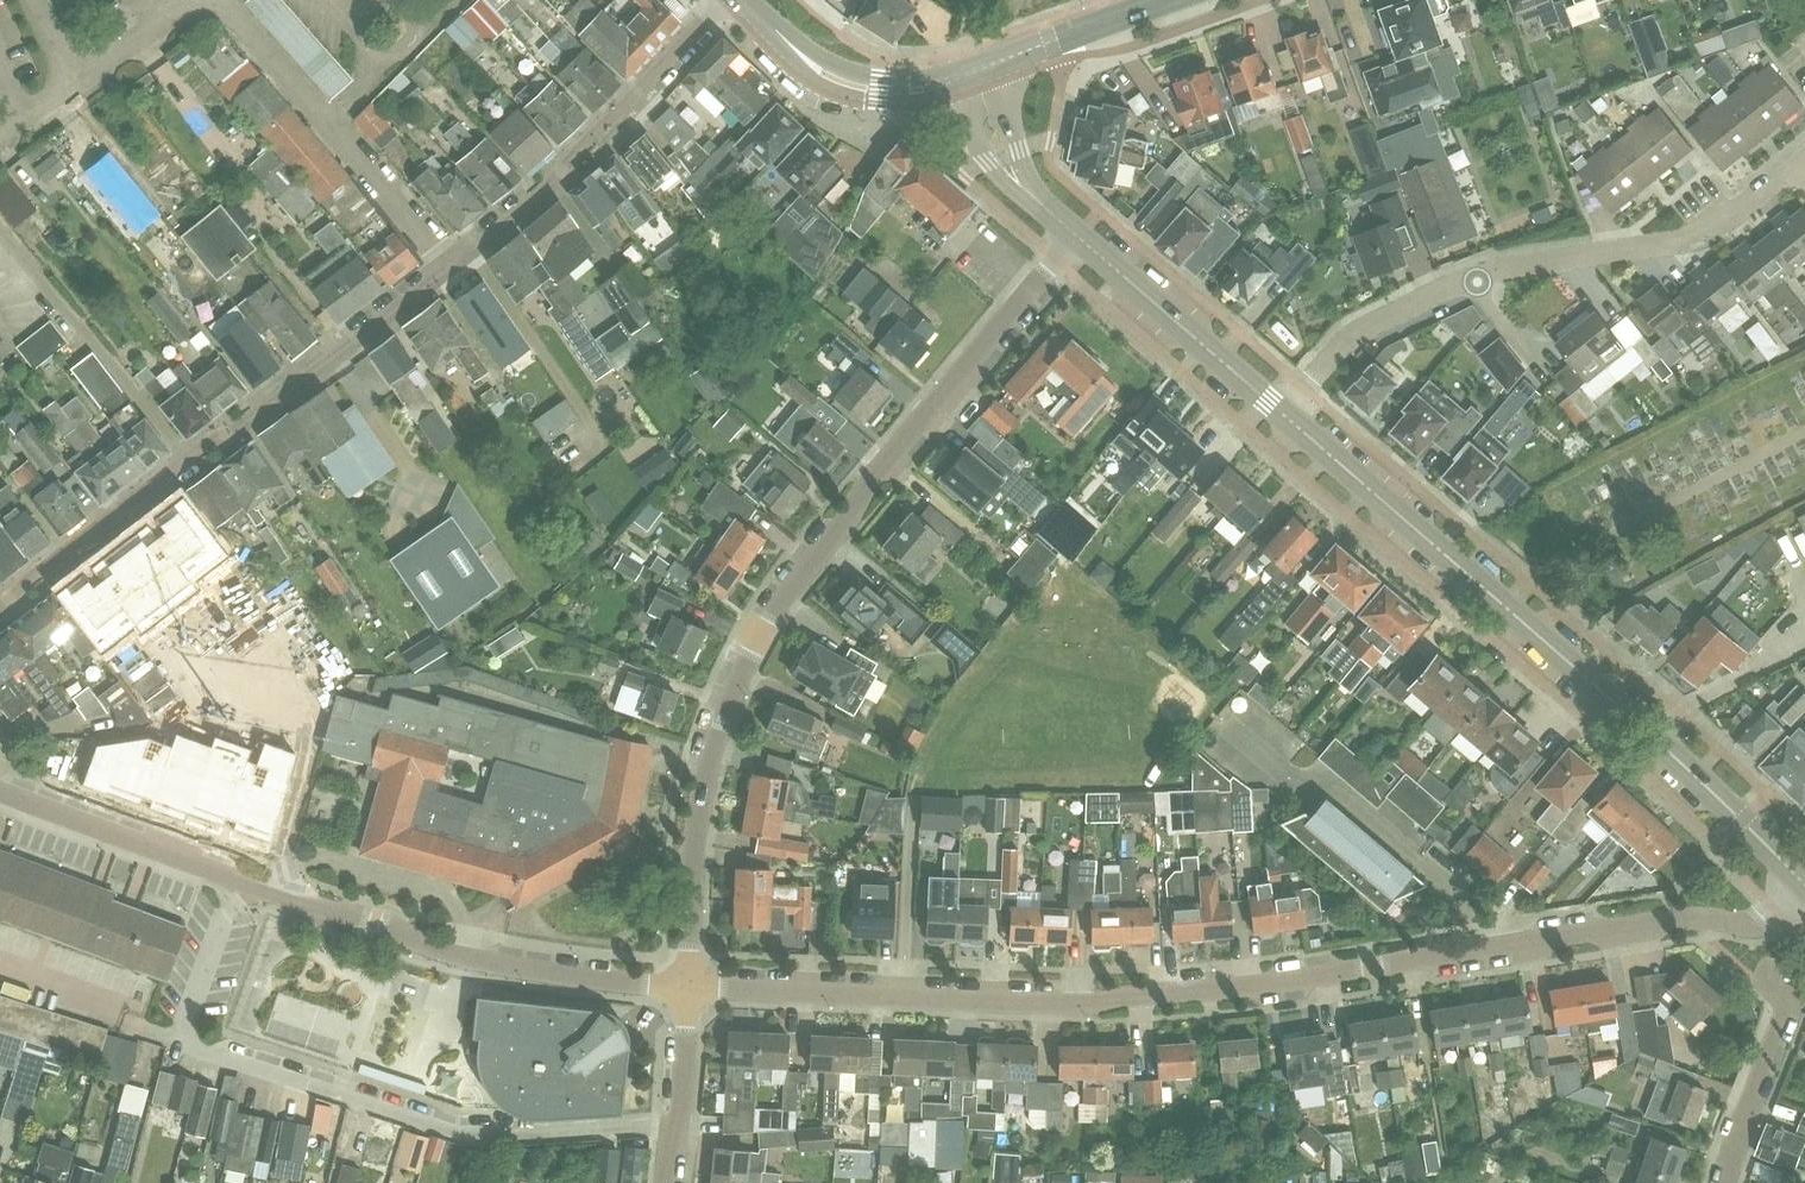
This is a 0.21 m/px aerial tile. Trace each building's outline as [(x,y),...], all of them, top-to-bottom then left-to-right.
[(269,0),(247,0),(246,1),(255,12),(269,0)] [(288,2),(285,0),(269,0),(255,12),(265,23),(288,2)] [(489,43),(508,26),(484,0),(477,0),(464,14),(489,43)] [(526,10),(516,0),(487,0),(510,25),(526,10)] [(536,0),(516,0),(526,10),(536,0)] [(578,32),(602,10),(592,0),(578,0),(562,17),(578,32)] [(680,20),(659,0),(635,0),(643,7),(622,29),(602,10),(578,32),(625,77),(680,20)] [(916,7),(904,0),(866,0),(854,19),(893,43),(916,7)] [(1367,71),(1381,113),(1384,120),(1401,114),(1418,108),(1424,126),(1379,142),(1390,171),(1399,168),(1427,238),(1426,238),(1432,252),(1478,233),(1446,155),(1439,136),(1441,135),(1439,131),(1441,131),(1431,104),(1446,98),(1460,93),(1453,74),(1462,71),(1452,44),(1444,46),(1434,16),(1445,12),(1446,17),(1469,9),(1466,0),(1403,0),(1403,4),(1386,10),(1391,24),(1382,27),(1388,43),(1396,40),(1403,59),(1367,71)] [(1555,2),(1554,0),(1514,0),(1522,20),(1541,13),(1544,24),(1559,18),(1563,28),(1574,24),(1568,6),(1565,0),(1561,0),(1555,2)] [(274,33),(297,13),(288,2),(265,23),(274,33)] [(1656,12),(1642,17),(1656,53),(1669,48),(1656,12)] [(283,44),(306,24),(297,13),(274,33),(283,44)] [(447,28),(459,40),(473,26),(460,15),(447,28)] [(1642,17),(1629,22),(1649,77),(1663,70),(1656,53),(1642,17)] [(215,23),(184,47),(215,85),(245,60),(244,59),(247,56),(240,48),(240,47),(225,28),(223,29),(222,27),(220,27),(217,24),(215,23)] [(293,55),(316,35),(306,24),(283,44),(293,55)] [(1329,91),(1346,85),(1333,49),(1330,50),(1323,30),(1311,34),(1310,32),(1307,32),(1302,30),(1294,33),(1292,38),(1289,39),(1303,79),(1323,72),(1329,91)] [(1701,58),(1730,48),(1724,31),(1695,41),(1701,58)] [(302,66),(325,46),(316,35),(293,55),(302,66)] [(690,71),(679,83),(693,97),(704,85),(744,123),(762,103),(777,88),(723,37),(690,71)] [(577,39),(564,52),(572,60),(575,57),(585,68),(582,71),(606,96),(620,83),(577,39)] [(311,76),(334,56),(325,46),(302,66),(311,76)] [(1227,62),(1244,109),(1256,105),(1259,115),(1261,114),(1261,113),(1283,105),(1270,67),(1266,68),(1259,50),(1247,55),(1241,52),(1231,55),(1227,62)] [(592,110),(606,96),(582,71),(585,68),(575,57),(572,60),(564,52),(554,61),(562,69),(557,74),(592,110)] [(1734,76),(1718,55),(1707,64),(1724,84),(1734,76)] [(321,87),(344,67),(334,56),(311,76),(321,87)] [(436,78),(417,56),(406,66),(425,88),(436,78)] [(1699,75),(1708,67),(1702,60),(1693,67),(1699,75)] [(1803,105),(1770,64),(1759,74),(1756,70),(1748,77),(1784,121),(1803,105)] [(1205,116),(1224,110),(1211,71),(1210,69),(1206,69),(1202,65),(1192,69),(1189,75),(1177,79),(1183,97),(1178,99),(1190,135),(1209,128),(1205,116)] [(344,67),(321,87),(331,99),(354,79),(344,67)] [(1220,68),(1211,71),(1224,110),(1233,107),(1220,68)] [(529,82),(572,130),(587,116),(552,80),(550,82),(540,71),(529,82)] [(423,91),(412,79),(410,81),(401,73),(389,84),(397,93),(396,94),(406,106),(423,91)] [(263,74),(232,101),(319,202),(321,202),(388,283),(417,262),(351,176),(263,74)] [(1662,95),(1677,83),(1671,76),(1656,88),(1662,95)] [(1742,86),(1731,96),(1764,137),(1784,121),(1748,77),(1740,84),(1742,86)] [(559,143),(572,130),(529,82),(516,94),(526,105),(524,107),(559,143)] [(526,173),(554,147),(498,86),(481,102),(500,123),(490,133),(526,173)] [(1150,112),(1153,110),(1147,100),(1139,89),(1128,96),(1143,117),(1150,112)] [(1555,91),(1540,96),(1546,112),(1560,106),(1555,91)] [(1609,105),(1601,95),(1591,103),(1599,113),(1609,105)] [(1717,103),(1709,109),(1745,153),(1764,137),(1731,96),(1719,105),(1717,103)] [(391,123),(372,101),(354,118),(372,139),(391,123)] [(1077,137),(1148,153),(1151,140),(1135,136),(1124,138),(1131,108),(1108,103),(1108,107),(1091,104),(1084,106),(1082,118),(1081,117),(1077,137)] [(767,161),(800,126),(776,104),(751,131),(749,129),(724,156),(715,148),(710,154),(691,174),(706,189),(721,174),(726,179),(755,149),(767,161)] [(1645,113),(1636,119),(1673,164),(1692,149),(1659,108),(1648,117),(1645,113)] [(1724,170),(1745,153),(1709,109),(1701,115),(1704,119),(1690,129),(1724,170)] [(1301,114),(1285,119),(1297,153),(1314,147),(1301,114)] [(1560,134),(1574,129),(1569,116),(1555,121),(1560,134)] [(1619,139),(1652,180),(1673,164),(1636,119),(1628,126),(1631,130),(1619,139)] [(452,127),(507,189),(523,174),(487,135),(479,143),(459,120),(452,127)] [(1352,129),(1370,177),(1389,170),(1372,122),(1352,129)] [(493,202),(507,189),(452,127),(444,133),(464,156),(457,162),(493,202)] [(708,221),(712,217),(720,210),(691,174),(690,173),(673,151),(666,157),(646,132),(644,134),(644,132),(639,131),(629,139),(630,144),(631,145),(630,146),(631,148),(622,154),(649,187),(652,192),(676,173),(684,183),(680,185),(708,221)] [(806,217),(846,173),(832,160),(834,158),(807,134),(777,168),(803,192),(793,204),(806,217)] [(690,173),(710,154),(689,135),(673,151),(690,173)] [(1130,162),(1145,165),(1148,153),(1077,137),(1073,156),(1074,156),(1072,165),(1080,172),(1095,175),(1094,179),(1115,184),(1121,154),(1130,162)] [(893,184),(896,181),(919,154),(901,139),(883,160),(863,190),(864,191),(850,226),(861,236),(885,209),(901,190),(893,184)] [(1604,146),(1596,152),(1632,197),(1652,180),(1619,139),(1607,149),(1604,146)] [(440,179),(472,216),(488,204),(456,167),(454,168),(448,161),(442,166),(432,154),(430,156),(421,146),(416,150),(432,170),(437,166),(445,175),(440,179)] [(415,182),(455,230),(472,216),(440,179),(445,175),(437,166),(432,170),(416,150),(410,155),(426,174),(415,182)] [(1611,214),(1632,197),(1596,152),(1588,159),(1591,162),(1578,172),(1611,214)] [(52,169),(56,175),(65,168),(54,153),(34,169),(40,177),(52,169)] [(110,153),(88,171),(136,230),(159,212),(110,153)] [(1321,167),(1316,153),(1303,158),(1308,172),(1321,167)] [(632,231),(657,214),(638,187),(639,186),(613,154),(591,173),(616,205),(615,206),(632,231)] [(941,243),(975,203),(919,154),(896,181),(893,184),(901,190),(926,212),(917,222),(941,243)] [(260,179),(297,223),(317,205),(281,164),(267,176),(266,175),(260,179)] [(1203,166),(1186,185),(1156,219),(1149,226),(1161,237),(1158,241),(1182,262),(1184,260),(1198,272),(1205,264),(1209,268),(1240,233),(1219,214),(1226,206),(1207,190),(1217,178),(1203,166)] [(1365,204),(1403,188),(1397,172),(1358,187),(1365,204)] [(615,206),(616,205),(591,173),(568,192),(594,224),(593,224),(610,248),(622,239),(604,215),(615,206)] [(1174,174),(1144,208),(1156,219),(1186,185),(1174,174)] [(1242,196),(1266,216),(1277,202),(1254,182),(1244,174),(1233,188),(1242,196)] [(1419,246),(1409,219),(1399,193),(1372,204),(1380,225),(1354,235),(1370,275),(1408,261),(1404,252),(1419,246)] [(553,272),(558,279),(593,249),(559,200),(524,230),(553,272)] [(217,279),(238,305),(247,316),(269,342),(277,335),(294,355),(317,336),(269,279),(248,254),(257,247),(221,202),(180,235),(217,279)] [(1778,215),(1804,250),(1804,210),(1803,208),(1791,217),(1785,209),(1778,215)] [(1764,238),(1792,272),(1801,265),(1804,270),(1804,250),(1778,215),(1772,220),(1778,227),(1764,238)] [(325,258),(303,274),(314,289),(338,320),(360,303),(382,286),(358,255),(331,220),(313,234),(329,254),(325,258)] [(781,242),(778,246),(813,279),(829,254),(809,235),(798,224),(781,242)] [(521,232),(488,259),(517,301),(517,300),(537,285),(552,306),(547,309),(554,319),(573,306),(551,274),(550,274),(521,232)] [(1783,279),(1792,272),(1764,238),(1752,247),(1746,239),(1739,245),(1784,302),(1789,308),(1799,300),(1783,279)] [(680,239),(667,248),(678,263),(691,254),(680,239)] [(1302,277),(1319,257),(1300,241),(1290,253),(1281,245),(1267,262),(1245,244),(1230,260),(1237,267),(1224,282),(1226,284),(1226,289),(1234,295),(1240,294),(1251,302),(1265,286),(1267,288),(1287,264),(1302,277)] [(1740,258),(1727,268),(1746,293),(1753,301),(1763,293),(1775,309),(1784,302),(1739,245),(1734,250),(1740,258)] [(631,260),(619,269),(639,299),(653,289),(631,260)] [(1695,268),(1740,324),(1749,316),(1737,300),(1746,293),(1720,260),(1708,269),(1702,262),(1695,268)] [(1696,280),(1684,290),(1682,291),(1699,313),(1709,324),(1719,316),(1731,331),(1740,324),(1695,268),(1690,272),(1696,280)] [(638,299),(639,299),(619,269),(598,285),(599,286),(596,288),(620,320),(596,338),(610,359),(627,347),(634,356),(651,343),(662,334),(651,319),(652,318),(638,299)] [(873,315),(864,325),(882,339),(881,341),(910,365),(927,345),(923,342),(935,328),(911,308),(897,296),(898,295),(888,286),(877,278),(877,279),(872,276),(857,294),(861,298),(858,303),(873,315)] [(525,339),(485,280),(455,300),(495,359),(525,339)] [(1714,345),(1721,339),(1709,324),(1699,313),(1688,321),(1660,285),(1638,301),(1664,337),(1677,327),(1688,341),(1702,330),(1714,345)] [(181,341),(192,332),(158,290),(147,299),(181,341)] [(475,380),(488,371),(469,343),(470,343),(440,296),(403,325),(433,369),(457,353),(475,380)] [(210,327),(255,384),(279,365),(267,350),(264,353),(252,339),(254,337),(240,320),(246,315),(238,305),(210,327)] [(1463,341),(1484,320),(1474,306),(1442,321),(1463,341)] [(1572,321),(1607,364),(1628,348),(1597,310),(1592,314),(1588,309),(1572,321)] [(69,341),(51,318),(27,337),(45,360),(69,341)] [(582,319),(563,332),(595,379),(614,366),(609,359),(582,319)] [(1558,332),(1562,338),(1557,342),(1587,380),(1607,364),(1572,321),(1558,332)] [(852,376),(836,396),(870,423),(881,410),(875,405),(888,390),(861,367),(871,354),(842,330),(831,343),(835,347),(828,356),(852,376)] [(1004,388),(1021,403),(1052,368),(1065,380),(1058,388),(1072,402),(1055,421),(1072,436),(1117,386),(1101,372),(1104,369),(1071,339),(1068,341),(1056,330),(1004,388)] [(417,364),(394,333),(368,353),(401,399),(418,388),(407,372),(417,364)] [(17,346),(34,368),(45,360),(27,337),(17,346)] [(1371,411),(1386,394),(1394,392),(1395,385),(1406,372),(1391,359),(1395,354),(1394,354),(1409,346),(1404,337),(1391,343),(1389,345),(1386,347),(1363,373),(1365,375),(1350,392),(1359,401),(1356,404),(1367,414),(1370,411),(1371,411)] [(1647,337),(1635,346),(1651,366),(1652,365),(1663,356),(1647,337)] [(1527,371),(1501,338),(1479,356),(1509,394),(1527,371)] [(1772,339),(1760,348),(1768,360),(1781,350),(1772,339)] [(71,367),(100,405),(125,391),(93,350),(71,367)] [(689,374),(710,403),(738,384),(718,354),(689,374)] [(182,360),(175,366),(213,416),(248,389),(222,356),(195,376),(182,360)] [(1663,356),(1652,365),(1664,380),(1674,371),(1663,356)] [(147,365),(135,374),(145,385),(146,385),(156,376),(147,365)] [(779,386),(806,409),(818,398),(789,374),(779,386)] [(187,436),(211,417),(185,384),(172,395),(157,376),(156,376),(146,385),(187,436)] [(1525,404),(1538,389),(1526,377),(1513,393),(1458,456),(1461,459),(1446,476),(1457,486),(1454,489),(1466,499),(1469,496),(1470,497),(1498,466),(1483,452),(1525,404)] [(1583,385),(1571,394),(1559,404),(1578,425),(1588,416),(1600,406),(1583,385)] [(324,388),(291,410),(342,485),(364,470),(360,464),(382,449),(355,409),(343,417),(324,388)] [(445,396),(453,409),(465,402),(456,390),(445,396)] [(61,406),(121,486),(169,449),(125,391),(100,408),(122,435),(109,446),(88,419),(93,415),(77,394),(61,406)] [(1136,479),(1184,425),(1165,408),(1167,406),(1153,393),(1121,429),(1131,438),(1128,442),(1139,452),(1121,472),(1128,478),(1119,488),(1124,493),(1136,479)] [(1433,437),(1451,453),(1484,414),(1473,404),(1463,415),(1455,408),(1447,417),(1444,415),(1422,397),(1419,394),(1406,408),(1411,412),(1394,431),(1405,441),(1404,446),(1413,454),(1418,452),(1419,453),(1433,437)] [(500,398),(489,405),(497,416),(516,402),(512,396),(502,402),(500,398)] [(578,417),(565,397),(531,420),(544,440),(578,417)] [(1004,434),(1019,418),(995,398),(981,413),(1004,434)] [(68,459),(77,470),(101,502),(121,486),(61,406),(60,407),(56,401),(46,408),(79,451),(68,459)] [(46,471),(48,470),(60,460),(16,405),(2,416),(46,471)] [(457,439),(437,410),(419,421),(439,451),(457,439)] [(318,484),(331,474),(311,446),(313,445),(289,412),(259,434),(283,468),(299,457),(318,484)] [(742,443),(753,428),(736,414),(724,429),(742,443)] [(843,444),(841,442),(809,415),(808,417),(799,428),(806,434),(795,446),(822,469),(843,444)] [(991,450),(1003,437),(979,415),(967,429),(991,450)] [(1202,450),(1180,430),(1184,425),(1136,479),(1138,481),(1128,493),(1138,501),(1169,466),(1180,475),(1202,450)] [(674,447),(683,455),(697,439),(688,431),(674,447)] [(254,438),(236,452),(248,470),(254,466),(273,494),(281,505),(293,496),(283,483),(254,438)] [(952,455),(938,471),(942,475),(940,477),(944,480),(940,485),(956,498),(960,494),(977,509),(996,487),(1029,515),(1044,497),(989,449),(978,462),(964,450),(956,459),(952,455)] [(665,451),(634,472),(643,485),(674,464),(665,451)] [(217,466),(257,524),(266,517),(258,507),(257,508),(254,504),(271,491),(254,466),(248,470),(236,452),(217,466)] [(800,491),(809,480),(776,453),(773,457),(768,453),(742,483),(783,516),(802,492),(800,491)] [(60,534),(86,514),(58,478),(47,486),(28,460),(12,472),(60,534)] [(1249,484),(1227,464),(1203,492),(1216,504),(1211,510),(1220,518),(1223,514),(1249,484)] [(240,527),(250,519),(242,507),(215,468),(187,487),(214,526),(231,514),(240,527)] [(715,546),(744,567),(764,538),(744,524),(757,507),(719,478),(699,506),(729,527),(715,546)] [(51,539),(7,483),(0,489),(0,520),(28,557),(51,539)] [(1249,532),(1272,504),(1249,484),(1223,514),(1233,523),(1235,520),(1249,532)] [(1202,496),(1190,485),(1151,531),(1163,542),(1202,496)] [(85,570),(56,593),(95,644),(131,617),(136,623),(193,580),(188,573),(223,546),(184,494),(155,516),(165,530),(159,535),(148,522),(92,565),(102,578),(95,584),(85,570)] [(882,546),(912,571),(936,543),(946,552),(963,532),(929,504),(918,516),(912,510),(882,546)] [(1057,508),(1037,530),(1068,557),(1087,534),(1057,508)] [(390,557),(438,627),(501,584),(452,514),(390,557)] [(1287,569),(1315,537),(1292,517),(1263,549),(1273,558),(1264,568),(1277,580),(1286,569),(1287,569)] [(28,557),(0,520),(0,579),(28,557)] [(1767,526),(1726,547),(1737,557),(1747,547),(1754,553),(1773,531),(1767,526)] [(604,540),(594,528),(570,548),(580,560),(604,540)] [(1222,584),(1257,544),(1244,532),(1209,572),(1222,584)] [(1767,574),(1784,555),(1773,534),(1750,560),(1767,574)] [(1800,534),(1792,539),(1804,559),(1804,540),(1800,534)] [(1312,591),(1285,622),(1296,632),(1356,561),(1335,543),(1311,572),(1321,581),(1313,591),(1312,591)] [(724,595),(744,567),(715,546),(695,575),(724,595)] [(263,549),(253,556),(260,566),(270,559),(263,549)] [(614,567),(635,580),(644,565),(622,553),(614,567)] [(253,556),(243,562),(250,573),(260,566),(253,556)] [(343,607),(358,597),(330,556),(316,565),(343,607)] [(270,559),(260,566),(267,576),(276,569),(270,559)] [(675,559),(667,570),(684,581),(692,571),(675,559)] [(1296,632),(1308,641),(1335,610),(1334,609),(1342,599),(1353,608),(1377,579),(1375,577),(1377,575),(1364,564),(1362,566),(1356,561),(1296,632)] [(260,566),(250,573),(257,582),(267,576),(260,566)] [(276,569),(267,576),(273,586),(283,579),(276,569)] [(267,576),(257,582),(263,592),(273,586),(267,576)] [(914,625),(924,613),(887,582),(878,593),(857,576),(832,606),(869,637),(883,619),(895,629),(905,618),(914,625)] [(283,579),(273,586),(280,595),(290,589),(283,579)] [(1244,641),(1255,628),(1283,596),(1271,585),(1243,617),(1244,619),(1233,632),(1244,641)] [(1351,666),(1360,655),(1361,656),(1405,603),(1384,585),(1359,613),(1370,622),(1361,632),(1327,671),(1339,681),(1351,666)] [(273,586),(263,592),(270,602),(280,595),(273,586)] [(659,588),(653,601),(648,611),(662,617),(655,630),(664,634),(658,647),(690,662),(705,630),(675,616),(683,600),(659,588)] [(290,589),(280,595),(287,605),(296,598),(290,589)] [(96,647),(53,592),(31,609),(56,641),(66,633),(84,656),(96,647)] [(280,595),(270,602),(277,612),(287,605),(280,595)] [(296,598),(287,605),(293,615),(303,608),(296,598)] [(1655,651),(1677,625),(1652,605),(1649,608),(1641,601),(1630,607),(1615,624),(1632,639),(1636,635),(1655,651)] [(1400,648),(1402,649),(1426,621),(1423,618),(1426,616),(1413,605),(1411,608),(1405,603),(1361,656),(1371,665),(1382,652),(1391,659),(1400,648)] [(287,605),(277,612),(284,622),(293,615),(287,605)] [(303,608),(293,615),(300,625),(310,618),(303,608)] [(62,673),(44,650),(56,641),(31,609),(8,626),(52,681),(62,673)] [(293,615),(284,622),(290,631),(300,625),(293,615)] [(1735,667),(1748,652),(1706,615),(1670,656),(1699,682),(1723,656),(1735,667)] [(310,618),(300,625),(307,635),(317,628),(310,618)] [(930,639),(952,659),(955,679),(957,680),(981,650),(947,620),(930,639)] [(300,625),(290,631),(297,641),(307,635),(300,625)] [(516,625),(504,633),(512,645),(524,637),(516,625)] [(73,709),(8,626),(0,633),(0,657),(12,673),(23,666),(52,702),(40,711),(47,719),(73,709)] [(1241,639),(1227,626),(1217,637),(1232,650),(1241,639)] [(317,628),(307,635),(313,644),(323,638),(317,628)] [(435,633),(419,643),(429,659),(445,649),(435,633)] [(307,635),(297,641),(304,651),(313,644),(307,635)] [(323,638),(313,644),(320,655),(330,648),(323,638)] [(842,659),(813,642),(805,656),(801,655),(801,656),(798,657),(792,667),(794,671),(792,674),(839,701),(845,688),(862,698),(876,675),(872,672),(877,662),(850,647),(842,659)] [(313,644),(304,651),(311,661),(320,655),(313,644)] [(590,664),(597,666),(597,667),(615,673),(619,660),(594,652),(590,664)] [(1399,700),(1409,688),(1433,709),(1461,676),(1436,655),(1418,677),(1404,665),(1385,688),(1399,700)] [(34,702),(12,673),(0,657),(0,704),(12,719),(34,702)] [(1349,689),(1361,675),(1351,666),(1339,681),(1349,689)] [(667,722),(677,693),(650,684),(652,679),(628,671),(623,687),(633,691),(627,708),(667,722)] [(1485,696),(1461,676),(1433,709),(1458,730),(1485,696)] [(87,717),(109,711),(89,684),(73,696),(79,704),(77,705),(87,717)] [(1784,727),(1789,722),(1793,725),(1804,712),(1804,692),(1798,685),(1780,704),(1776,701),(1767,710),(1764,707),(1736,735),(1737,736),(1737,745),(1742,751),(1748,751),(1752,750),(1759,757),(1786,730),(1784,727)] [(441,692),(438,703),(393,690),(388,707),(337,692),(321,749),(368,762),(365,772),(364,775),(382,780),(374,808),(362,852),(511,894),(518,905),(633,841),(651,746),(611,738),(611,741),(536,719),(441,692)] [(152,720),(125,692),(110,704),(116,711),(118,724),(152,720)] [(1458,730),(1483,751),(1512,717),(1487,696),(1458,730)] [(776,701),(772,711),(766,712),(762,721),(766,726),(765,728),(785,736),(783,741),(798,747),(796,752),(817,761),(827,736),(819,732),(824,720),(776,701)] [(852,737),(853,736),(858,739),(864,726),(858,724),(858,723),(837,713),(831,727),(852,737)] [(1495,785),(1499,789),(1511,799),(1546,757),(1531,745),(1536,739),(1511,718),(1512,717),(1483,751),(1495,760),(1492,764),(1492,767),(1491,772),(1491,774),(1491,779),(1493,783),(1495,785)] [(1784,782),(1804,760),(1804,731),(1801,727),(1791,737),(1789,736),(1764,763),(1767,765),(1764,768),(1775,779),(1778,776),(1784,782)] [(148,736),(96,744),(81,784),(105,793),(108,785),(188,814),(191,806),(273,836),(297,753),(264,740),(256,762),(248,759),(252,748),(214,735),(211,744),(176,732),(171,745),(148,736)] [(1347,747),(1335,736),(1318,756),(1330,767),(1347,747)] [(1408,771),(1417,778),(1428,766),(1406,747),(1396,760),(1408,771)] [(1537,819),(1552,832),(1582,796),(1576,802),(1571,798),(1594,770),(1569,748),(1538,785),(1554,798),(1537,819)] [(1229,780),(1192,749),(1191,790),(1194,790),(1218,789),(1219,809),(1220,831),(1233,830),(1229,780)] [(1800,802),(1802,800),(1804,801),(1804,800),(1804,760),(1784,782),(1791,789),(1788,792),(1799,803),(1800,802)] [(804,784),(798,780),(788,778),(780,777),(773,776),(768,775),(753,772),(747,803),(796,811),(834,817),(838,796),(820,793),(819,799),(810,797),(809,793),(807,788),(804,784)] [(1407,772),(1387,796),(1396,804),(1416,780),(1407,772)] [(1229,780),(1233,830),(1233,832),(1253,831),(1251,789),(1232,776),(1229,780)] [(1565,844),(1573,835),(1574,835),(1591,816),(1608,831),(1599,842),(1637,801),(1615,781),(1592,806),(1582,796),(1552,832),(1565,844)] [(1267,787),(1252,787),(1252,801),(1267,800),(1267,787)] [(1218,789),(1194,790),(1195,810),(1219,809),(1218,789)] [(1152,811),(1151,790),(1119,791),(1119,794),(1119,808),(1120,812),(1152,811)] [(1191,790),(1168,790),(1170,812),(1195,812),(1195,810),(1194,790),(1191,790)] [(1086,793),(1085,808),(1119,808),(1119,794),(1086,793)] [(918,794),(917,828),(961,829),(961,795),(918,794)] [(1003,829),(1005,796),(987,796),(985,831),(1003,832),(1003,829)] [(1021,797),(1005,796),(1003,829),(1020,830),(1021,797)] [(1394,899),(1401,904),(1406,898),(1408,899),(1409,898),(1404,894),(1426,884),(1412,872),(1413,871),(1325,796),(1309,815),(1304,811),(1279,822),(1384,910),(1394,899)] [(873,822),(904,823),(905,802),(885,801),(873,822)] [(1619,863),(1630,852),(1658,821),(1637,801),(1599,842),(1587,856),(1599,865),(1618,842),(1630,851),(1619,863)] [(778,838),(781,819),(794,821),(796,811),(747,803),(742,832),(778,838)] [(1680,841),(1658,821),(1630,852),(1619,863),(1628,870),(1638,859),(1651,870),(1656,867),(1680,841)] [(1452,852),(1460,859),(1482,834),(1472,827),(1452,852)] [(1465,854),(1495,880),(1514,858),(1483,832),(1482,834),(1465,854)] [(811,842),(782,837),(779,856),(808,861),(811,842)] [(1030,880),(1030,846),(1019,846),(1018,880),(1030,880)] [(1003,847),(1000,892),(1013,892),(1017,892),(1017,891),(1019,848),(1003,847)] [(944,875),(930,874),(927,939),(929,942),(941,943),(944,940),(944,936),(956,936),(958,877),(959,877),(960,851),(945,851),(944,875)] [(0,857),(0,915),(92,949),(111,898),(113,892),(8,852),(5,859),(0,857)] [(1172,939),(1202,937),(1197,873),(1195,855),(1181,856),(1185,903),(1169,904),(1172,939)] [(1551,869),(1536,856),(1530,863),(1532,864),(1518,881),(1531,893),(1551,869)] [(1120,857),(1120,869),(1122,941),(1133,940),(1137,946),(1147,946),(1150,940),(1152,940),(1150,906),(1136,906),(1135,857),(1120,857)] [(1082,859),(1069,858),(1068,894),(1080,894),(1082,859)] [(1096,860),(1082,859),(1080,894),(1095,895),(1096,860)] [(1266,865),(1269,883),(1271,883),(1279,928),(1305,924),(1305,920),(1321,917),(1317,895),(1309,887),(1283,891),(1279,863),(1266,865)] [(771,868),(737,867),(736,896),(770,897),(771,868)] [(1093,908),(1094,948),(1110,947),(1111,941),(1122,941),(1120,869),(1103,870),(1103,893),(1108,893),(1108,907),(1093,908)] [(1221,887),(1221,881),(1214,881),(1213,871),(1197,873),(1202,937),(1215,936),(1215,940),(1218,942),(1227,942),(1230,939),(1229,934),(1233,934),(1230,894),(1221,887)] [(986,938),(987,905),(988,878),(959,877),(958,877),(956,936),(969,937),(969,941),(971,943),(982,944),(985,942),(985,938),(986,938)] [(852,931),(875,932),(875,930),(887,930),(887,933),(890,933),(892,880),(854,878),(853,907),(847,907),(846,926),(852,926),(852,931)] [(1041,902),(1040,940),(1069,942),(1071,908),(1054,907),(1055,884),(1042,883),(1041,892),(1041,902)] [(1247,887),(1254,932),(1259,931),(1260,935),(1263,938),(1273,936),(1276,933),(1275,929),(1279,928),(1271,883),(1269,883),(1247,887)] [(827,889),(797,886),(797,898),(827,899),(827,889)] [(1011,915),(1010,939),(1011,939),(1010,945),(1028,946),(1028,945),(1028,940),(1039,940),(1040,940),(1041,902),(1041,892),(1017,891),(1017,892),(1013,892),(1013,905),(1011,905),(1011,915)] [(734,926),(739,927),(739,931),(748,931),(748,927),(783,928),(784,910),(797,911),(796,926),(810,927),(811,899),(797,898),(770,897),(736,896),(734,926)] [(185,925),(111,899),(111,898),(92,949),(166,977),(185,925)] [(1659,1000),(1672,1012),(1689,1028),(1700,1016),(1701,1017),(1720,997),(1689,967),(1677,979),(1670,986),(1668,984),(1652,987),(1650,974),(1637,976),(1641,1002),(1655,1000),(1659,1000)] [(1580,985),(1587,1033),(1601,1030),(1600,1024),(1617,1021),(1610,980),(1580,985)] [(1555,1023),(1570,1021),(1572,1035),(1587,1033),(1580,985),(1550,990),(1555,1023)] [(0,993),(0,1029),(98,1060),(108,1027),(0,993)] [(1494,999),(1499,1034),(1531,1028),(1525,994),(1494,999)] [(601,1011),(477,997),(473,1037),(481,1038),(479,1043),(478,1048),(478,1055),(478,1061),(479,1068),(480,1075),(482,1080),(484,1085),(487,1090),(490,1095),(494,1099),(499,1104),(504,1107),(510,1111),(515,1113),(519,1115),(523,1116),(531,1118),(536,1119),(543,1119),(620,1113),(627,1050),(628,1045),(628,1043),(628,1040),(628,1038),(627,1035),(626,1032),(625,1029),(624,1026),(622,1024),(620,1021),(618,1019),(616,1017),(612,1014),(609,1013),(606,1012),(601,1011)] [(1499,1034),(1494,999),(1462,1005),(1467,1039),(1499,1034)] [(1467,1039),(1462,1005),(1430,1010),(1436,1044),(1467,1039)] [(1658,1024),(1655,1006),(1632,1010),(1640,1051),(1676,1065),(1669,1022),(1658,1024)] [(1380,1018),(1386,1053),(1418,1047),(1412,1013),(1380,1018)] [(1386,1053),(1380,1018),(1348,1024),(1354,1058),(1386,1053)] [(812,1035),(811,1068),(825,1068),(824,1090),(839,1090),(840,1072),(840,1069),(841,1036),(826,1036),(826,1030),(813,1030),(813,1035),(812,1035)] [(1341,1065),(1338,1038),(1327,1040),(1326,1033),(1307,1036),(1306,1030),(1283,1034),(1284,1040),(1283,1040),(1290,1081),(1308,1078),(1309,1081),(1317,1079),(1317,1081),(1322,1080),(1324,1097),(1327,1110),(1348,1107),(1346,1094),(1341,1065)] [(754,1131),(759,1032),(729,1031),(726,1094),(738,1095),(737,1118),(725,1117),(725,1130),(754,1131)] [(840,1072),(839,1090),(880,1092),(880,1086),(890,1086),(891,1076),(881,1075),(880,1075),(870,1075),(871,1070),(869,1070),(871,1039),(871,1037),(859,1037),(857,1032),(843,1031),(841,1036),(840,1069),(840,1072)] [(785,1071),(786,1066),(787,1066),(788,1033),(759,1032),(758,1065),(775,1066),(774,1071),(785,1071)] [(1529,1034),(1536,1076),(1550,1074),(1549,1064),(1544,1032),(1529,1034)] [(107,1033),(95,1074),(127,1085),(128,1082),(138,1045),(107,1033)] [(1621,1038),(1625,1060),(1640,1051),(1636,1034),(1621,1038)] [(978,1038),(976,1075),(1005,1076),(1007,1044),(994,1043),(994,1039),(991,1036),(981,1035),(978,1038)] [(1027,1092),(1026,1108),(1046,1109),(1048,1086),(1048,1081),(1034,1081),(1036,1045),(1023,1044),(1024,1040),(1021,1037),(1010,1037),(1007,1040),(1005,1092),(1027,1092)] [(906,1085),(905,1109),(921,1109),(922,1101),(923,1073),(924,1040),(895,1038),(893,1071),(895,1071),(895,1084),(906,1085)] [(1235,1067),(1258,1064),(1255,1038),(1219,1041),(1221,1068),(1223,1068),(1225,1089),(1236,1088),(1235,1067)] [(25,1114),(32,1092),(43,1055),(60,1060),(63,1051),(48,1047),(27,1040),(25,1048),(24,1048),(12,1087),(14,1088),(8,1109),(25,1114)] [(940,1073),(951,1074),(953,1048),(954,1041),(924,1040),(923,1073),(940,1073)] [(1159,1074),(1194,1072),(1192,1043),(1157,1045),(1159,1074)] [(1079,1102),(1079,1121),(1095,1121),(1095,1102),(1096,1102),(1096,1046),(1058,1046),(1058,1075),(1084,1075),(1084,1102),(1079,1102)] [(1096,1046),(1096,1102),(1096,1122),(1109,1123),(1107,1087),(1114,1087),(1114,1075),(1133,1075),(1133,1046),(1096,1046)] [(1491,1070),(1505,1067),(1503,1050),(1489,1052),(1491,1070)] [(1625,1061),(1616,1066),(1634,1073),(1635,1067),(1651,1073),(1652,1074),(1650,1078),(1670,1085),(1677,1067),(1674,1065),(1640,1053),(1625,1061)] [(1460,1075),(1474,1073),(1471,1055),(1457,1058),(1460,1075)] [(1554,1073),(1558,1099),(1582,1086),(1578,1060),(1549,1064),(1550,1074),(1554,1073)] [(427,1084),(360,1062),(357,1072),(424,1095),(427,1084)] [(1356,1062),(1341,1065),(1346,1094),(1361,1091),(1356,1062)] [(1389,1069),(1392,1086),(1405,1084),(1402,1067),(1389,1069)] [(152,1101),(190,1111),(185,1130),(186,1130),(198,1083),(197,1083),(198,1078),(160,1068),(152,1101)] [(1376,1071),(1379,1088),(1392,1086),(1389,1069),(1376,1071)] [(808,1071),(788,1070),(786,1070),(783,1082),(782,1108),(796,1108),(797,1083),(808,1084),(808,1071)] [(1161,1078),(1144,1079),(1144,1102),(1172,1100),(1171,1085),(1162,1086),(1161,1078)] [(949,1107),(936,1106),(936,1117),(962,1116),(963,1095),(963,1079),(950,1079),(949,1107)] [(963,1079),(963,1095),(974,1096),(974,1079),(963,1079)] [(1129,1079),(1129,1103),(1144,1102),(1144,1079),(1129,1079)] [(1652,1091),(1643,1115),(1665,1123),(1668,1116),(1692,1125),(1706,1089),(1693,1084),(1679,1079),(1672,1098),(1652,1091)] [(100,1182),(114,1182),(118,1172),(126,1175),(149,1088),(148,1088),(128,1082),(127,1085),(100,1182)] [(217,1087),(198,1083),(186,1130),(205,1135),(217,1087)] [(1048,1086),(1046,1129),(1063,1128),(1063,1087),(1048,1086)] [(993,1088),(993,1106),(1005,1107),(1005,1092),(1005,1088),(993,1088)] [(236,1109),(239,1099),(219,1095),(211,1136),(230,1141),(236,1109)] [(1212,1121),(1226,1120),(1224,1098),(1210,1099),(1212,1121)] [(838,1107),(822,1106),(821,1124),(837,1124),(838,1107)] [(868,1108),(868,1121),(879,1121),(880,1108),(868,1108)] [(255,1158),(263,1115),(236,1109),(230,1141),(224,1167),(251,1174),(255,1158)] [(795,1129),(796,1110),(782,1109),(780,1129),(781,1129),(795,1129)] [(996,1114),(969,1112),(968,1128),(995,1130),(996,1114)] [(1640,1121),(1612,1112),(1607,1126),(1636,1135),(1640,1121)] [(279,1119),(263,1115),(255,1158),(271,1162),(279,1119)] [(1274,1116),(1251,1116),(1250,1161),(1274,1161),(1274,1116)] [(282,1118),(276,1156),(304,1161),(311,1123),(282,1118)] [(936,1119),(921,1119),(921,1122),(910,1121),(909,1167),(934,1168),(936,1119)] [(934,1168),(959,1169),(960,1120),(936,1119),(934,1168)] [(881,1143),(894,1144),(895,1121),(882,1121),(881,1143)] [(1308,1123),(1297,1135),(1314,1151),(1324,1139),(1308,1123)] [(1803,1149),(1804,1143),(1804,1137),(1769,1124),(1758,1154),(1795,1168),(1794,1170),(1804,1174),(1804,1168),(1797,1165),(1798,1161),(1804,1163),(1804,1150),(1803,1149)] [(797,1128),(799,1144),(799,1150),(835,1148),(833,1126),(797,1128)] [(797,1128),(758,1131),(760,1147),(799,1144),(797,1128)] [(422,1171),(431,1137),(403,1129),(394,1163),(422,1171)] [(395,1139),(372,1132),(368,1148),(390,1155),(395,1139)] [(1685,1147),(1652,1136),(1641,1169),(1674,1180),(1685,1147)] [(1436,1140),(1421,1142),(1427,1172),(1441,1169),(1436,1140)] [(71,1169),(69,1168),(74,1151),(58,1146),(43,1141),(37,1159),(41,1161),(35,1178),(26,1175),(24,1182),(66,1182),(71,1169)] [(621,1182),(644,1182),(648,1146),(626,1144),(621,1182)] [(1613,1144),(1613,1145),(1609,1157),(1626,1162),(1630,1149),(1613,1144)] [(594,1182),(605,1182),(617,1182),(620,1149),(597,1147),(594,1182)] [(766,1152),(716,1147),(713,1178),(763,1182),(779,1182),(780,1173),(764,1171),(766,1152)] [(1020,1156),(993,1154),(991,1180),(1019,1174),(1020,1156)] [(1626,1162),(1609,1157),(1604,1169),(1622,1175),(1626,1162)] [(1391,1182),(1392,1182),(1397,1182),(1406,1181),(1402,1162),(1401,1158),(1387,1160),(1388,1163),(1391,1182)] [(337,1182),(356,1182),(361,1167),(343,1162),(337,1182)] [(103,1172),(93,1169),(93,1168),(75,1163),(70,1182),(100,1182),(103,1172)] [(1674,1180),(1641,1169),(1636,1182),(1673,1182),(1674,1180)] [(1174,1171),(1104,1170),(1104,1182),(1174,1182),(1174,1171)]
